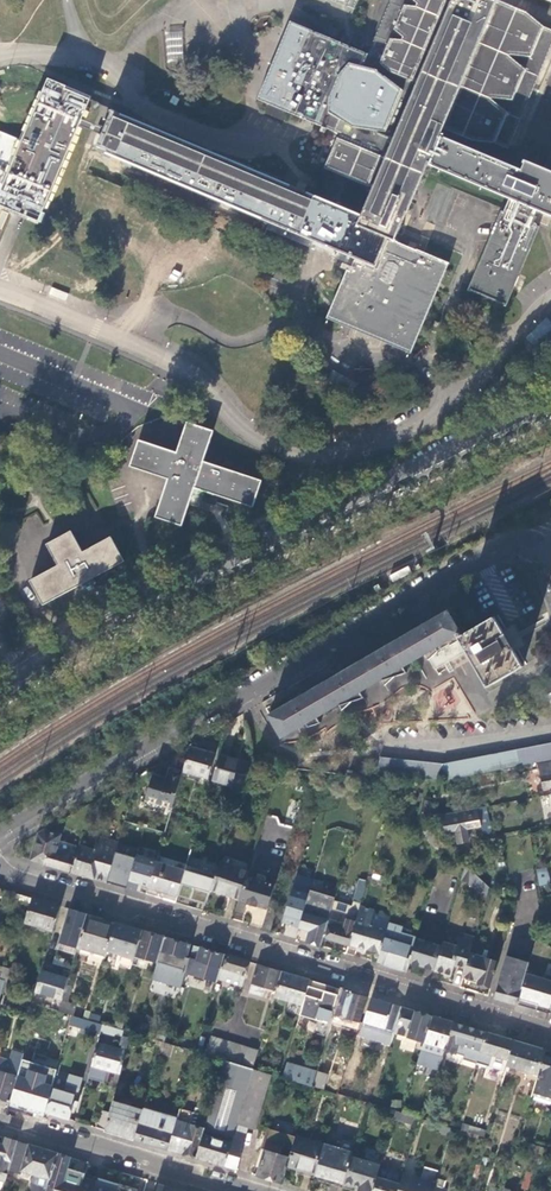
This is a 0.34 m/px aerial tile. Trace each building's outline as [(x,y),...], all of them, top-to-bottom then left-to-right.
[(481,43),(499,1),(497,0),(496,2),(492,0),(452,0),(443,16),(427,51),(414,84),(385,156),(372,190),(361,217),(356,228),(386,239),(395,239),(407,212),(393,206),(398,195),(404,197),(408,188),(411,179),(406,177),(415,156),(432,164),(442,137),(444,132),(445,128),(462,86),(481,43)] [(387,72),(381,62),(391,38),(403,40),(395,29),(404,4),(416,6),(412,0),(392,0),(369,55),(365,62),(387,72)] [(443,16),(452,0),(412,0),(416,6),(443,16)] [(526,12),(499,1),(481,43),(512,57),(533,57),(543,28),(544,27),(526,12)] [(403,40),(427,51),(443,16),(416,6),(404,4),(395,29),(403,40)] [(414,84),(387,72),(365,62),(369,55),(291,21),(281,44),(280,48),(274,60),(269,72),(264,84),(258,100),(268,104),(265,110),(274,113),(284,118),(286,112),(308,121),(328,129),(385,156),(414,84)] [(181,27),(165,29),(167,62),(184,60),(181,27)] [(550,46),(550,31),(543,28),(533,57),(512,57),(526,70),(515,100),(494,99),(508,112),(495,143),(508,148),(541,69),(550,46)] [(391,38),(381,62),(387,72),(414,84),(427,51),(403,40),(391,38)] [(481,43),(462,86),(494,99),(515,100),(526,70),(512,57),(481,43)] [(332,94),(331,112),(354,127),(386,132),(404,92),(377,71),(350,63),(341,73),(332,94)] [(48,80),(22,143),(0,134),(0,209),(10,213),(16,215),(23,218),(40,225),(51,201),(48,200),(69,150),(79,125),(82,119),(91,97),(65,87),(48,80)] [(462,86),(445,128),(473,140),(494,144),(495,143),(508,112),(494,99),(462,86)] [(235,164),(111,112),(106,125),(104,129),(102,135),(96,149),(223,202),(273,223),(357,258),(374,267),(386,239),(356,228),(361,217),(235,164)] [(104,129),(82,119),(79,125),(102,135),(104,129)] [(366,188),(372,190),(385,156),(328,129),(313,165),(322,169),(321,171),(366,189),(366,188)] [(525,160),(524,162),(525,163),(521,171),(444,137),(444,138),(442,137),(432,164),(509,198),(539,210),(550,216),(550,171),(525,160)] [(266,235),(273,223),(223,202),(217,214),(266,235)] [(427,319),(451,262),(417,248),(417,249),(404,243),(395,239),(386,239),(374,267),(357,258),(353,266),(351,272),(347,270),(328,319),(368,336),(412,355),(427,319)] [(170,480),(158,517),(184,526),(197,489),(255,507),(263,481),(206,462),(215,432),(189,423),(179,453),(141,441),(132,467),(170,480)] [(72,533),(48,546),(60,567),(32,582),(45,605),(82,585),(84,590),(88,588),(90,591),(98,586),(96,583),(100,581),(97,577),(124,561),(111,538),(83,554),(72,533)] [(408,567),(390,577),(393,583),(411,574),(408,567)] [(523,667),(515,653),(512,649),(516,646),(508,633),(505,636),(502,631),(494,618),(461,636),(448,613),(426,625),(424,621),(415,626),(418,630),(383,650),(381,646),(372,651),(374,655),(340,675),(338,671),(329,676),(332,680),(297,700),(295,695),(286,700),(289,705),(270,716),(282,737),(305,723),(308,728),(320,724),(317,717),(338,705),(342,712),(352,703),(364,699),(360,692),(381,679),(385,686),(395,678),(407,674),(403,667),(426,653),(435,669),(466,652),(487,688),(523,667)] [(512,649),(515,653),(525,646),(513,624),(502,631),(505,636),(508,633),(516,646),(512,649)] [(444,779),(550,760),(550,743),(481,756),(441,763),(381,757),(379,772),(444,779)] [(190,748),(183,772),(207,779),(215,755),(190,748)] [(242,789),(250,767),(249,764),(219,756),(212,781),(242,789)] [(539,765),(544,789),(550,788),(550,763),(539,765)] [(162,805),(172,808),(182,774),(171,771),(168,781),(153,777),(146,798),(141,797),(139,803),(161,809),(162,805)] [(504,773),(506,782),(517,780),(516,771),(504,773)] [(422,817),(429,818),(432,803),(425,802),(422,817)] [(492,836),(486,807),(477,808),(481,826),(484,838),(492,836)] [(467,829),(481,826),(477,808),(442,816),(446,833),(456,831),(458,844),(469,842),(467,829)] [(443,844),(419,821),(416,831),(441,854),(443,844)] [(61,837),(44,832),(39,835),(31,861),(72,873),(76,860),(56,854),(61,837)] [(102,879),(101,881),(107,883),(113,865),(119,843),(100,837),(95,851),(80,847),(76,860),(72,873),(96,880),(96,877),(102,879)] [(165,844),(162,843),(159,853),(155,865),(159,867),(162,858),(166,859),(167,856),(162,854),(165,844)] [(185,871),(190,853),(181,850),(176,868),(185,871)] [(535,870),(546,867),(542,851),(532,853),(535,870)] [(155,865),(159,853),(153,852),(149,867),(154,868),(155,865)] [(248,874),(248,872),(220,863),(212,889),(240,897),(248,874)] [(113,865),(107,883),(146,895),(148,889),(154,868),(149,867),(148,870),(137,867),(136,872),(113,865)] [(148,889),(178,898),(185,874),(159,867),(155,865),(154,868),(148,889)] [(485,903),(490,888),(466,865),(461,880),(485,903)] [(187,866),(185,874),(187,875),(180,897),(199,904),(205,886),(208,887),(208,884),(206,883),(206,881),(202,879),(203,876),(199,875),(200,870),(187,866)] [(546,869),(535,870),(539,887),(549,885),(546,869)] [(268,909),(275,886),(276,883),(266,880),(268,873),(259,870),(257,877),(248,874),(240,897),(240,899),(248,902),(247,904),(256,907),(257,905),(268,909)] [(360,882),(353,902),(361,904),(366,884),(360,882)] [(32,899),(13,893),(11,900),(30,906),(32,899)] [(282,923),(299,928),(303,913),(307,902),(290,896),(282,923)] [(61,907),(32,899),(30,906),(25,924),(54,932),(61,907)] [(375,911),(360,907),(357,917),(349,946),(380,955),(387,929),(371,924),(374,914),(375,911)] [(332,910),(328,921),(323,939),(349,946),(357,917),(332,910)] [(267,911),(262,929),(270,932),(276,913),(267,911)] [(303,932),(300,941),(301,941),(321,947),(323,939),(328,921),(303,913),(299,928),(298,930),(303,932)] [(390,919),(374,914),(371,924),(387,929),(390,919)] [(87,918),(78,949),(106,957),(108,952),(115,926),(87,918)] [(115,926),(108,952),(134,960),(143,931),(120,924),(116,923),(115,926)] [(166,938),(143,931),(134,960),(133,965),(143,968),(145,960),(158,964),(160,959),(162,952),(166,938)] [(389,941),(382,965),(406,972),(409,963),(416,937),(417,935),(412,934),(409,943),(401,940),(400,944),(389,941)] [(442,945),(435,971),(452,976),(455,965),(466,968),(470,954),(475,938),(461,934),(457,947),(443,943),(442,945)] [(442,945),(416,937),(409,963),(435,971),(442,945)] [(191,945),(166,938),(162,952),(173,956),(187,960),(191,945)] [(226,955),(195,946),(186,973),(217,983),(218,980),(226,955)] [(173,956),(162,952),(160,959),(171,962),(173,956)] [(477,984),(491,988),(498,963),(470,954),(466,968),(464,977),(478,981),(477,984)] [(249,962),(226,955),(218,980),(242,987),(249,962)] [(500,981),(495,998),(517,1005),(526,973),(529,963),(508,957),(502,976),(521,982),(520,987),(500,981)] [(282,972),(258,965),(251,990),(264,994),(266,989),(276,991),(282,972)] [(4,996),(6,989),(11,970),(0,966),(0,1000),(2,1001),(4,996)] [(69,980),(42,972),(36,993),(63,1001),(64,996),(69,980)] [(282,972),(276,991),(274,997),(290,1002),(287,1011),(301,1015),(311,981),(282,972)] [(517,1005),(529,1008),(530,1005),(538,1008),(539,1005),(550,1008),(550,1004),(550,974),(546,973),(544,979),(526,973),(517,1005)] [(328,986),(311,981),(301,1015),(300,1016),(317,1021),(318,1019),(329,1022),(338,996),(326,992),(328,986)] [(4,996),(18,1000),(20,994),(6,989),(4,996)] [(368,998),(343,990),(331,1028),(336,1030),(338,1025),(340,1017),(352,1020),(360,1023),(368,998)] [(28,1005),(5,999),(3,1005),(27,1012),(28,1005)] [(393,1005),(372,999),(365,1023),(382,1028),(376,1032),(372,1045),(380,1048),(389,1020),(393,1005)] [(72,1016),(73,1016),(76,1008),(67,1005),(62,1003),(60,1012),(72,1016)] [(402,1008),(393,1005),(389,1020),(398,1022),(394,1035),(394,1036),(402,1011),(401,1011),(402,1008)] [(415,1012),(403,1008),(402,1011),(394,1036),(404,1038),(403,1041),(406,1042),(415,1012)] [(69,1026),(72,1016),(60,1012),(54,1033),(66,1037),(69,1026)] [(433,1017),(416,1012),(408,1038),(425,1043),(433,1017)] [(101,1033),(103,1025),(73,1016),(72,1016),(69,1026),(80,1028),(82,1023),(90,1025),(88,1030),(101,1034),(101,1033)] [(340,1017),(338,1025),(349,1029),(352,1020),(340,1017)] [(425,1043),(418,1064),(439,1070),(445,1051),(454,1023),(433,1017),(425,1043)] [(123,1024),(116,1022),(114,1028),(122,1030),(123,1024)] [(454,1023),(445,1051),(464,1057),(463,1060),(477,1065),(487,1033),(454,1023)] [(122,1030),(114,1028),(103,1025),(101,1033),(115,1037),(116,1035),(123,1037),(120,1046),(122,1046),(121,1051),(98,1044),(92,1066),(120,1074),(131,1033),(122,1030)] [(168,1035),(158,1032),(156,1040),(162,1042),(165,1043),(168,1035)] [(514,1042),(487,1033),(477,1065),(488,1068),(492,1055),(509,1060),(514,1042)] [(199,1045),(168,1035),(165,1043),(175,1046),(197,1052),(199,1045)] [(225,1061),(230,1043),(211,1038),(206,1055),(225,1061)] [(175,1046),(165,1043),(162,1042),(159,1053),(172,1057),(175,1046)] [(546,1051),(514,1042),(509,1060),(507,1065),(528,1071),(526,1077),(536,1080),(544,1056),(546,1051)] [(257,1051),(230,1043),(225,1061),(252,1069),(257,1051)] [(11,1103),(19,1077),(18,1077),(24,1055),(14,1052),(11,1062),(0,1059),(0,1100),(11,1103)] [(544,1056),(536,1080),(533,1091),(550,1097),(550,1059),(544,1056)] [(196,1157),(225,1166),(236,1129),(238,1123),(253,1069),(252,1069),(225,1061),(210,1112),(208,1116),(207,1122),(205,1129),(196,1157)] [(311,1086),(313,1087),(317,1073),(308,1071),(308,1069),(297,1065),(293,1081),(311,1086)] [(273,1075),(253,1069),(238,1123),(256,1129),(273,1075)] [(319,1073),(319,1074),(315,1086),(324,1088),(328,1075),(319,1073)] [(11,1103),(45,1113),(53,1084),(42,1081),(41,1084),(19,1077),(11,1103)] [(293,1081),(282,1077),(280,1084),(309,1093),(311,1086),(293,1081)] [(46,1113),(69,1120),(73,1106),(77,1107),(80,1096),(78,1095),(80,1088),(63,1083),(61,1090),(53,1088),(46,1113)] [(340,1095),(349,1097),(351,1088),(343,1085),(340,1095)] [(375,1097),(365,1094),(363,1101),(373,1104),(375,1097)] [(388,1101),(375,1097),(373,1104),(386,1108),(388,1101)] [(105,1130),(134,1139),(142,1110),(142,1109),(113,1101),(110,1113),(105,1130)] [(208,1116),(210,1112),(202,1109),(199,1120),(207,1122),(208,1116)] [(134,1139),(168,1149),(177,1120),(142,1110),(134,1139)] [(96,1128),(105,1130),(110,1113),(101,1111),(96,1128)] [(414,1116),(402,1113),(397,1111),(394,1119),(412,1124),(414,1116)] [(183,1153),(196,1157),(205,1129),(177,1120),(168,1149),(177,1151),(177,1149),(184,1151),(183,1153)] [(485,1137),(487,1130),(464,1123),(462,1130),(485,1137)] [(225,1166),(238,1169),(242,1153),(241,1153),(247,1133),(236,1129),(225,1166)] [(324,1145),(297,1136),(290,1158),(286,1170),(302,1175),(304,1171),(315,1174),(324,1145)] [(18,1142),(6,1139),(3,1149),(0,1148),(0,1183),(5,1184),(9,1171),(18,1142)] [(22,1175),(22,1171),(33,1174),(32,1180),(34,1183),(48,1188),(58,1154),(18,1142),(9,1171),(22,1175)] [(353,1154),(324,1145),(315,1174),(344,1183),(352,1157),(353,1154)] [(548,1156),(550,1151),(530,1145),(528,1150),(548,1156)] [(257,1175),(283,1183),(286,1170),(290,1158),(265,1150),(257,1175)] [(48,1188),(47,1190),(80,1190),(81,1187),(63,1182),(70,1158),(58,1154),(48,1188)] [(352,1157),(344,1183),(342,1188),(353,1190),(372,1190),(378,1172),(380,1166),(380,1165),(352,1157)] [(402,1174),(380,1166),(378,1172),(401,1179),(402,1175),(402,1174)] [(528,1190),(533,1173),(527,1171),(522,1188),(528,1190)] [(378,1172),(372,1190),(397,1190),(401,1179),(378,1172)] [(402,1175),(401,1179),(397,1190),(435,1190),(436,1187),(436,1186),(402,1175)] [(119,1185),(104,1180),(103,1184),(84,1178),(81,1187),(80,1190),(118,1190),(119,1185)]
